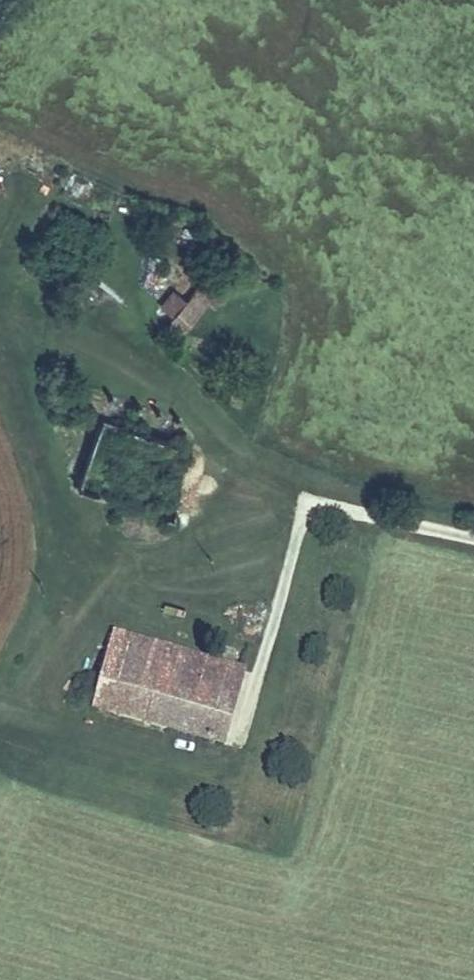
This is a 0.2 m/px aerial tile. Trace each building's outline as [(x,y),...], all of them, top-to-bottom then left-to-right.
[(171,287),(157,311),(168,317),(157,335),(177,347),(202,305),(171,287)] [(90,708),(221,743),(243,662),(111,627),(90,708)]
